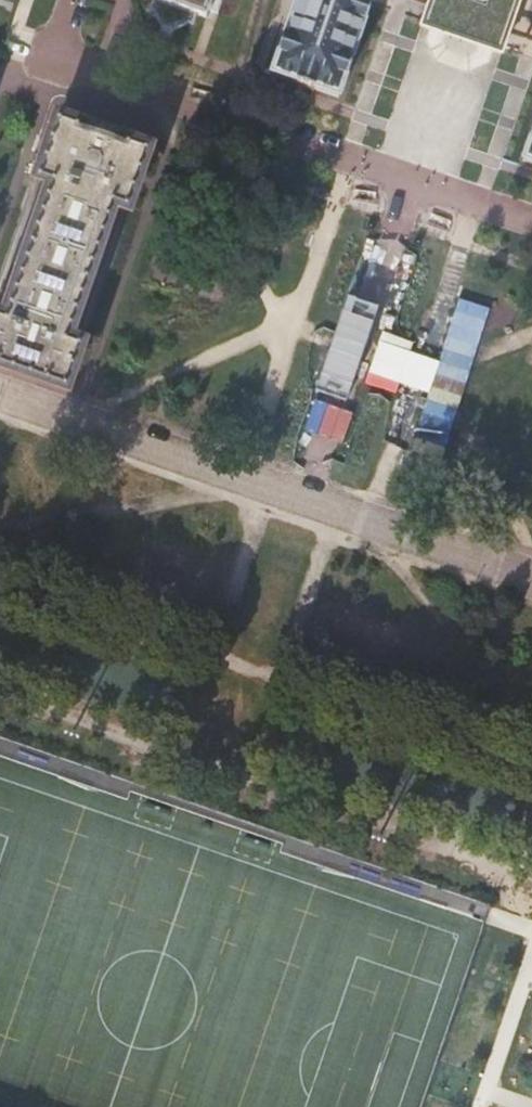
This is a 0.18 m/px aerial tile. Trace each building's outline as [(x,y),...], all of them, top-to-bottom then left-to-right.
[(150,8),(154,10),(161,25),(175,30),(189,22),(192,23),(196,13),(206,17),(212,0),(153,0),(150,8)] [(284,36),(282,35),(276,53),(278,54),(271,74),(296,83),(295,84),(313,91),(314,89),(338,98),(345,77),(347,78),(353,60),(351,59),(370,4),(372,0),(296,0),(284,36)] [(428,10),(424,21),(423,21),(421,26),(447,35),(448,32),(447,32),(448,29),(463,34),(478,40),(477,42),(476,41),(475,45),(501,54),(503,49),(501,48),(505,38),(518,0),(431,0),(428,10)] [(58,117),(38,178),(44,180),(0,306),(0,366),(66,389),(82,344),(76,342),(122,207),(128,209),(149,149),(127,141),(123,144),(118,144),(87,134),(87,133),(84,131),(82,128),(82,126),(58,117)] [(528,141),(529,142),(523,162),(531,166),(531,128),(528,141)]
